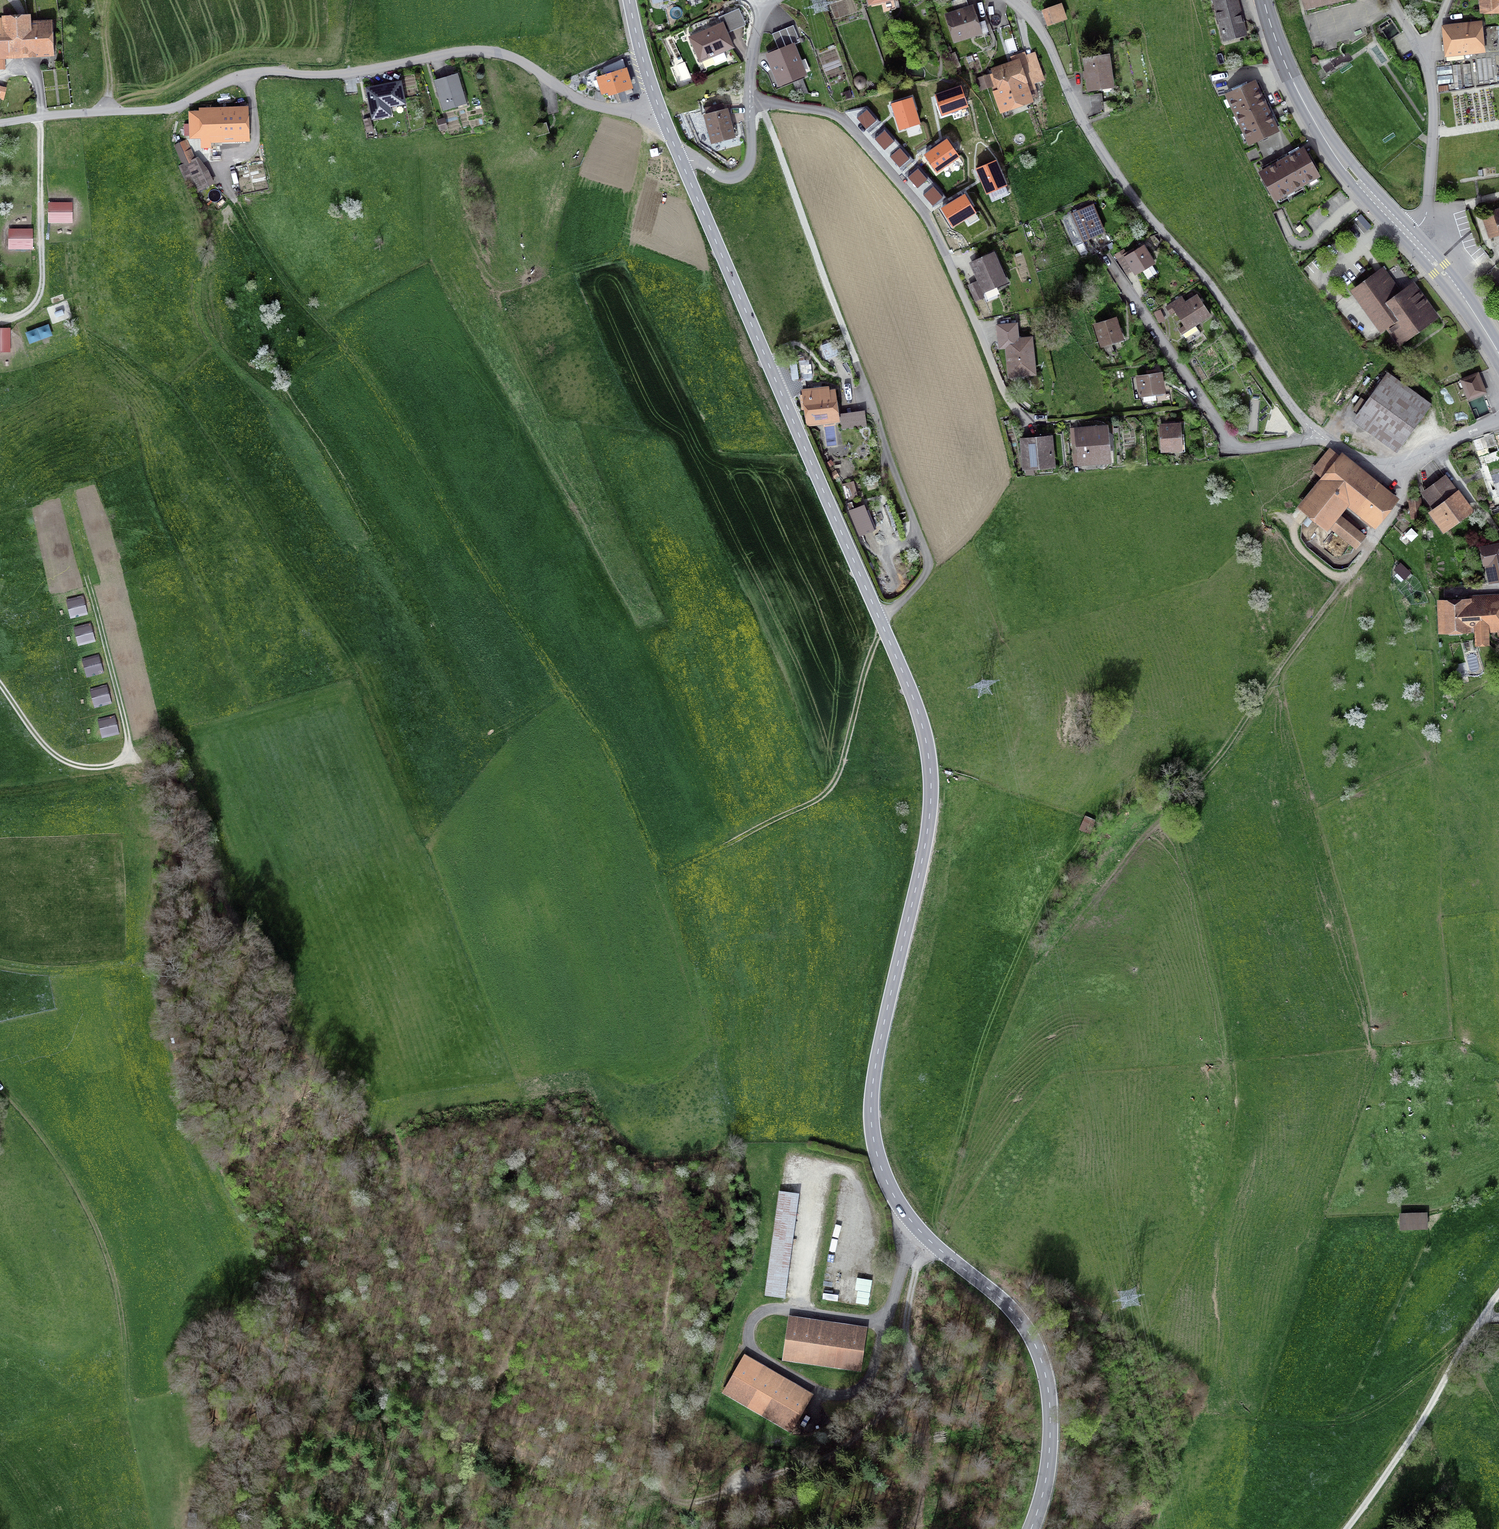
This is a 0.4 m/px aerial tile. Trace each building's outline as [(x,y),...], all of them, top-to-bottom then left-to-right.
[(884,12),(895,9),(893,0),(881,0),(884,12)] [(1224,38),(1245,32),(1236,0),(1213,0),(1224,38)] [(1481,9),(1498,8),(1498,0),(1480,0),(1481,9)] [(1065,19),(1060,4),(1043,10),(1048,25),(1065,19)] [(732,29),(747,22),(741,6),(725,12),(732,29)] [(949,18),(955,39),(970,34),(969,32),(974,30),(977,39),(988,36),(984,22),(976,24),(971,9),(955,13),(956,15),(949,18)] [(49,55),(48,20),(28,21),(27,17),(0,19),(0,52),(28,51),(28,56),(49,55)] [(1443,30),(1446,51),(1480,48),(1478,21),(1469,22),(1470,27),(1443,30)] [(690,37),(700,61),(712,56),(715,64),(727,59),(723,51),(732,47),(722,23),(690,37)] [(669,34),(661,37),(662,42),(664,41),(666,45),(672,42),(669,34)] [(769,55),(781,83),(803,74),(791,46),(769,55)] [(1016,66),(995,73),(1000,88),(999,89),(1005,107),(1037,96),(1033,83),(1043,79),(1034,53),(1025,56),(1024,53),(1012,57),(1016,66)] [(1085,59),(1089,90),(1112,86),(1108,55),(1085,59)] [(583,77),(585,83),(593,87),(594,88),(600,86),(602,90),(614,86),(616,92),(631,87),(622,60),(583,77)] [(1462,64),(1465,86),(1472,86),(1470,63),(1462,64)] [(1449,84),(1450,91),(1463,89),(1460,64),(1453,65),(1454,84),(1449,84)] [(435,81),(444,110),(462,104),(458,91),(461,90),(457,74),(435,81)] [(975,80),(978,90),(987,87),(984,77),(975,80)] [(802,80),(794,83),(797,91),(807,93),(802,80)] [(392,116),(390,106),(404,103),(400,82),(367,88),(373,118),(384,116),(385,117),(392,116)] [(1254,83),(1228,95),(1250,143),(1276,130),(1254,83)] [(942,115),(967,106),(961,87),(935,96),(942,115)] [(726,93),(719,96),(721,102),(729,99),(726,93)] [(1090,95),(1093,116),(1102,113),(1099,93),(1090,95)] [(900,129),(919,123),(911,98),(892,104),(900,129)] [(706,117),(713,140),(732,135),(723,104),(705,109),(707,116),(706,117)] [(191,113),(191,136),(200,136),(201,147),(210,147),(209,136),(246,135),(245,107),(201,109),(201,112),(191,113)] [(865,129),(875,120),(865,108),(850,112),(865,129)] [(534,137),(550,133),(548,123),(531,127),(534,137)] [(883,150),(894,141),(883,129),(873,138),(883,150)] [(175,144),(184,164),(194,160),(184,140),(175,144)] [(937,172),(958,156),(947,140),(925,155),(937,172)] [(899,168),(909,159),(899,147),(888,156),(899,168)] [(1261,173),(1276,198),(1317,175),(1303,150),(1261,173)] [(201,173),(194,160),(184,164),(179,167),(186,181),(190,178),(196,190),(212,182),(206,170),(201,173)] [(987,193),(1006,185),(995,161),(977,168),(987,193)] [(917,189),(927,180),(917,168),(907,177),(917,189)] [(933,207),(943,198),(933,186),(922,195),(933,207)] [(952,226),(975,212),(965,195),(942,209),(952,226)] [(72,201),(48,201),(48,222),(73,221),(72,201)] [(1092,205),(1071,214),(1081,240),(1082,241),(1104,232),(1092,205)] [(1495,216),(1483,219),(1489,238),(1496,236),(1498,235),(1498,231),(1497,225),(1495,216)] [(33,229),(9,229),(9,250),(33,249),(33,229)] [(1082,256),(1087,253),(1082,241),(1081,240),(1075,243),(1082,256)] [(1154,277),(1153,275),(1157,273),(1150,263),(1152,262),(1143,248),(1134,253),(1132,251),(1126,255),(1123,250),(1116,254),(1127,272),(1134,268),(1136,272),(1141,269),(1147,279),(1148,278),(1149,280),(1154,277)] [(977,274),(984,290),(1005,281),(993,254),(974,262),(979,273),(977,274)] [(1381,272),(1377,274),(1395,298),(1398,296),(1402,294),(1400,291),(1385,269),(1381,272)] [(1377,274),(1354,291),(1381,328),(1386,324),(1398,341),(1434,315),(1413,285),(1402,294),(1398,296),(1395,298),(1377,274)] [(969,286),(975,301),(984,297),(977,283),(969,286)] [(1185,338),(1198,330),(1195,324),(1210,315),(1197,296),(1194,297),(1192,293),(1187,296),(1190,301),(1186,303),(1183,299),(1180,301),(1178,299),(1166,307),(1171,313),(1175,310),(1185,326),(1180,330),(1185,338)] [(1096,325),(1102,344),(1121,338),(1115,319),(1096,325)] [(1006,341),(1009,372),(1030,370),(1027,338),(1017,339),(1015,320),(1010,320),(1011,324),(998,326),(999,341),(1006,341)] [(26,330),(30,341),(53,334),(49,323),(26,330)] [(10,352),(10,327),(0,327),(0,352),(10,352)] [(823,343),(826,357),(839,354),(836,340),(823,343)] [(1469,398),(1485,392),(1478,373),(1461,380),(1469,398)] [(1139,378),(1141,394),(1143,394),(1144,399),(1147,401),(1154,400),(1155,398),(1155,392),(1162,391),(1160,374),(1139,378)] [(1360,413),(1401,443),(1424,410),(1383,381),(1360,413)] [(828,421),(828,427),(841,425),(838,404),(834,405),(832,396),(829,396),(828,387),(802,390),(807,424),(828,421)] [(1258,393),(1245,435),(1263,434),(1271,407),(1260,392),(1258,393)] [(1359,413),(1366,402),(1361,398),(1353,409),(1359,413)] [(844,428),(868,425),(866,410),(842,413),(844,428)] [(1160,426),(1162,450),(1181,448),(1179,425),(1160,426)] [(1078,431),(1081,461),(1106,459),(1103,429),(1078,431)] [(1022,440),(1024,466),(1053,464),(1050,437),(1022,440)] [(1202,443),(1203,451),(1218,449),(1217,440),(1202,443)] [(1219,457),(1218,449),(1203,451),(1205,459),(1219,457)] [(1339,459),(1329,451),(1314,470),(1324,478),(1302,506),(1327,526),(1328,525),(1355,546),(1364,535),(1337,513),(1349,499),(1366,512),(1361,518),(1371,526),(1392,501),(1340,459),(1339,459)] [(1424,493),(1436,509),(1433,511),(1445,528),(1469,510),(1445,477),(1424,493)] [(1410,495),(1412,517),(1421,516),(1418,494),(1410,495)] [(849,509),(861,535),(876,528),(865,502),(849,509)] [(1494,578),(1498,577),(1498,545),(1484,548),(1486,561),(1490,561),(1494,578)] [(1395,569),(1404,578),(1410,573),(1400,564),(1395,569)] [(1445,628),(1477,627),(1478,642),(1486,642),(1486,626),(1498,626),(1498,598),(1498,601),(1440,603),(1441,613),(1444,613),(1445,628)] [(782,1295),(796,1196),(780,1194),(767,1293),(782,1295)] [(1429,1214),(1401,1215),(1402,1232),(1430,1231),(1429,1214)] [(870,1298),(873,1279),(860,1277),(856,1296),(870,1298)] [(790,1321),(784,1358),(859,1369),(864,1332),(790,1321)] [(744,1360),(725,1392),(797,1434),(809,1434),(830,1422),(822,1410),(819,1402),(809,1397),(744,1360)]
